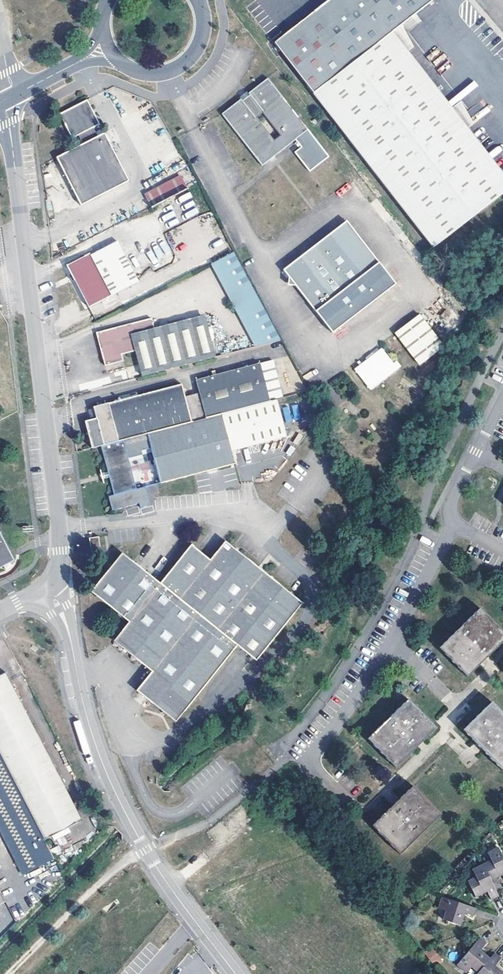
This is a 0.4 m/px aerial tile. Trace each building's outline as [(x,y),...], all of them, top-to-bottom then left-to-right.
[(433,82),(408,51),(393,32),(402,25),(432,1),(431,0),(329,0),(274,43),(313,93),(353,145),(433,82)] [(463,41),(447,21),(427,38),(443,58),(463,41)] [(393,32),(408,51),(413,46),(402,25),(393,32)] [(267,78),(248,93),(249,95),(251,98),(244,103),(242,101),(241,99),(221,114),(262,166),(296,140),(301,147),(294,153),(309,172),(329,157),(267,78)] [(353,145),(434,249),(502,195),(502,172),(469,128),(453,108),(433,82),(353,145)] [(87,100),(83,102),(89,113),(93,111),(87,100)] [(453,108),(469,128),(475,123),(463,101),(453,108)] [(100,124),(93,111),(89,113),(83,102),(59,114),(72,138),(79,135),(83,144),(57,158),(81,205),(129,181),(104,133),(97,136),(93,128),(100,124)] [(489,153),(493,157),(502,150),(498,146),(489,153)] [(151,207),(187,189),(182,178),(145,196),(151,207)] [(346,221),(283,270),(332,333),(395,285),(346,221)] [(118,242),(91,256),(90,254),(67,266),(72,276),(89,307),(138,281),(118,242)] [(280,340),(234,251),(212,262),(255,347),(280,340)] [(419,316),(395,335),(420,366),(444,347),(419,316)] [(142,377),(216,357),(205,317),(155,330),(151,318),(96,333),(105,366),(124,361),(122,355),(135,352),(142,377)] [(356,372),(371,391),(401,368),(397,363),(394,365),(382,351),(356,372)] [(205,419),(275,400),(282,398),(272,361),(260,364),(196,381),(199,393),(205,419)] [(123,440),(147,434),(191,422),(185,397),(181,384),(94,408),(96,416),(96,418),(85,422),(92,448),(100,446),(123,440)] [(185,397),(191,422),(205,419),(199,393),(185,397)] [(159,483),(234,464),(231,451),(285,436),(275,400),(205,419),(191,422),(147,434),(159,483)] [(109,501),(115,510),(139,504),(140,508),(151,505),(146,486),(136,489),(123,440),(100,446),(108,473),(111,472),(112,474),(112,476),(109,477),(113,495),(108,496),(109,501)] [(15,561),(0,533),(0,568),(15,561)] [(101,551),(98,537),(89,538),(91,552),(101,551)] [(160,584),(122,553),(90,591),(129,622),(114,641),(152,671),(136,690),(176,722),(237,646),(256,661),(302,603),(260,569),(225,541),(210,560),(190,545),(160,584)] [(439,649),(467,677),(483,661),(502,642),(502,633),(479,609),(439,649)] [(44,840),(82,820),(6,672),(0,675),(0,753),(44,840)] [(407,699),(367,739),(395,768),(419,746),(436,729),(407,699)] [(462,731),(476,745),(502,771),(502,714),(491,702),(462,731)] [(0,753),(0,832),(22,875),(54,859),(44,840),(0,753)] [(372,826),(400,855),(441,815),(412,786),(399,799),(372,826)] [(491,881),(500,876),(502,876),(502,878),(502,858),(498,848),(487,854),(490,860),(483,865),(491,881)] [(491,900),(499,896),(491,881),(483,865),(472,870),(475,877),(468,881),(476,898),(485,893),(487,892),(491,900)] [(473,917),(475,909),(442,898),(438,909),(446,912),(443,920),(461,926),(464,914),(473,917)] [(471,968),(478,973),(490,959),(482,952),(480,951),(486,945),(479,939),(457,966),(466,973),(471,968)] [(424,952),(433,964),(441,959),(432,947),(424,952)] [(478,973),(502,973),(496,967),(495,966),(500,960),(494,954),(490,959),(478,973)]
